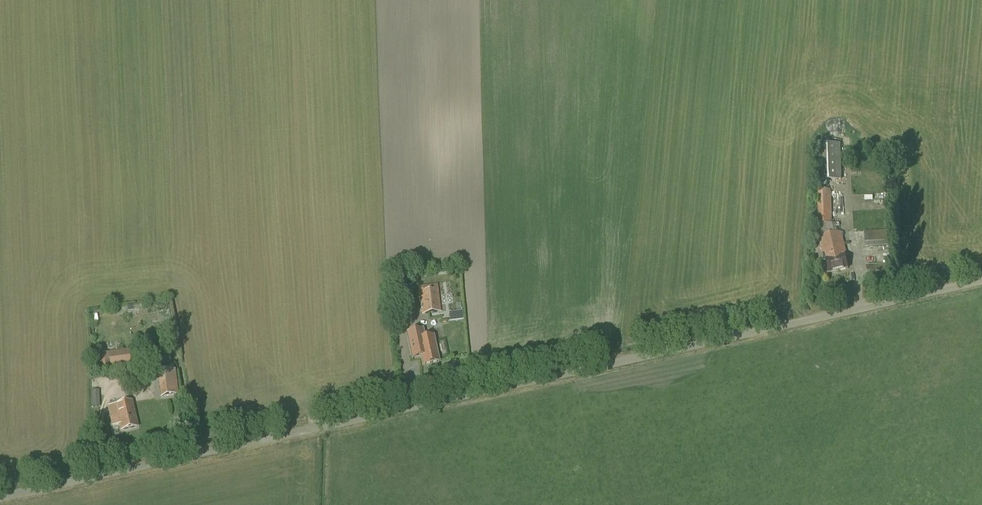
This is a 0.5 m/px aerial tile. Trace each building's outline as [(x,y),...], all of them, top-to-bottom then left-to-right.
[(840,144),(822,144),(815,144),(816,181),(841,180),(840,144)] [(831,190),(815,191),(817,226),(832,225),(831,190)] [(864,232),(865,248),(893,247),(892,230),(864,232)] [(837,234),(819,239),(826,266),(827,265),(829,274),(848,269),(846,261),(848,260),(841,233),(837,234)] [(866,266),(867,280),(895,278),(894,264),(866,266)] [(423,314),(440,312),(437,285),(420,287),(423,314)] [(407,287),(396,288),(396,299),(407,299),(407,287)] [(461,312),(450,313),(450,320),(462,318),(461,312)] [(406,333),(412,359),(421,357),(423,365),(440,362),(434,335),(425,337),(423,329),(406,333)] [(129,349),(108,352),(108,353),(98,354),(100,372),(131,368),(129,349)] [(158,360),(157,356),(152,357),(152,358),(145,359),(145,361),(136,362),(137,373),(155,372),(154,366),(171,364),(170,359),(158,360)] [(177,395),(174,370),(160,372),(163,397),(177,395)] [(101,377),(91,378),(93,407),(100,407),(99,390),(100,390),(100,382),(102,382),(101,377)] [(132,402),(116,405),(117,413),(110,415),(112,424),(120,423),(121,431),(138,427),(132,402)]
